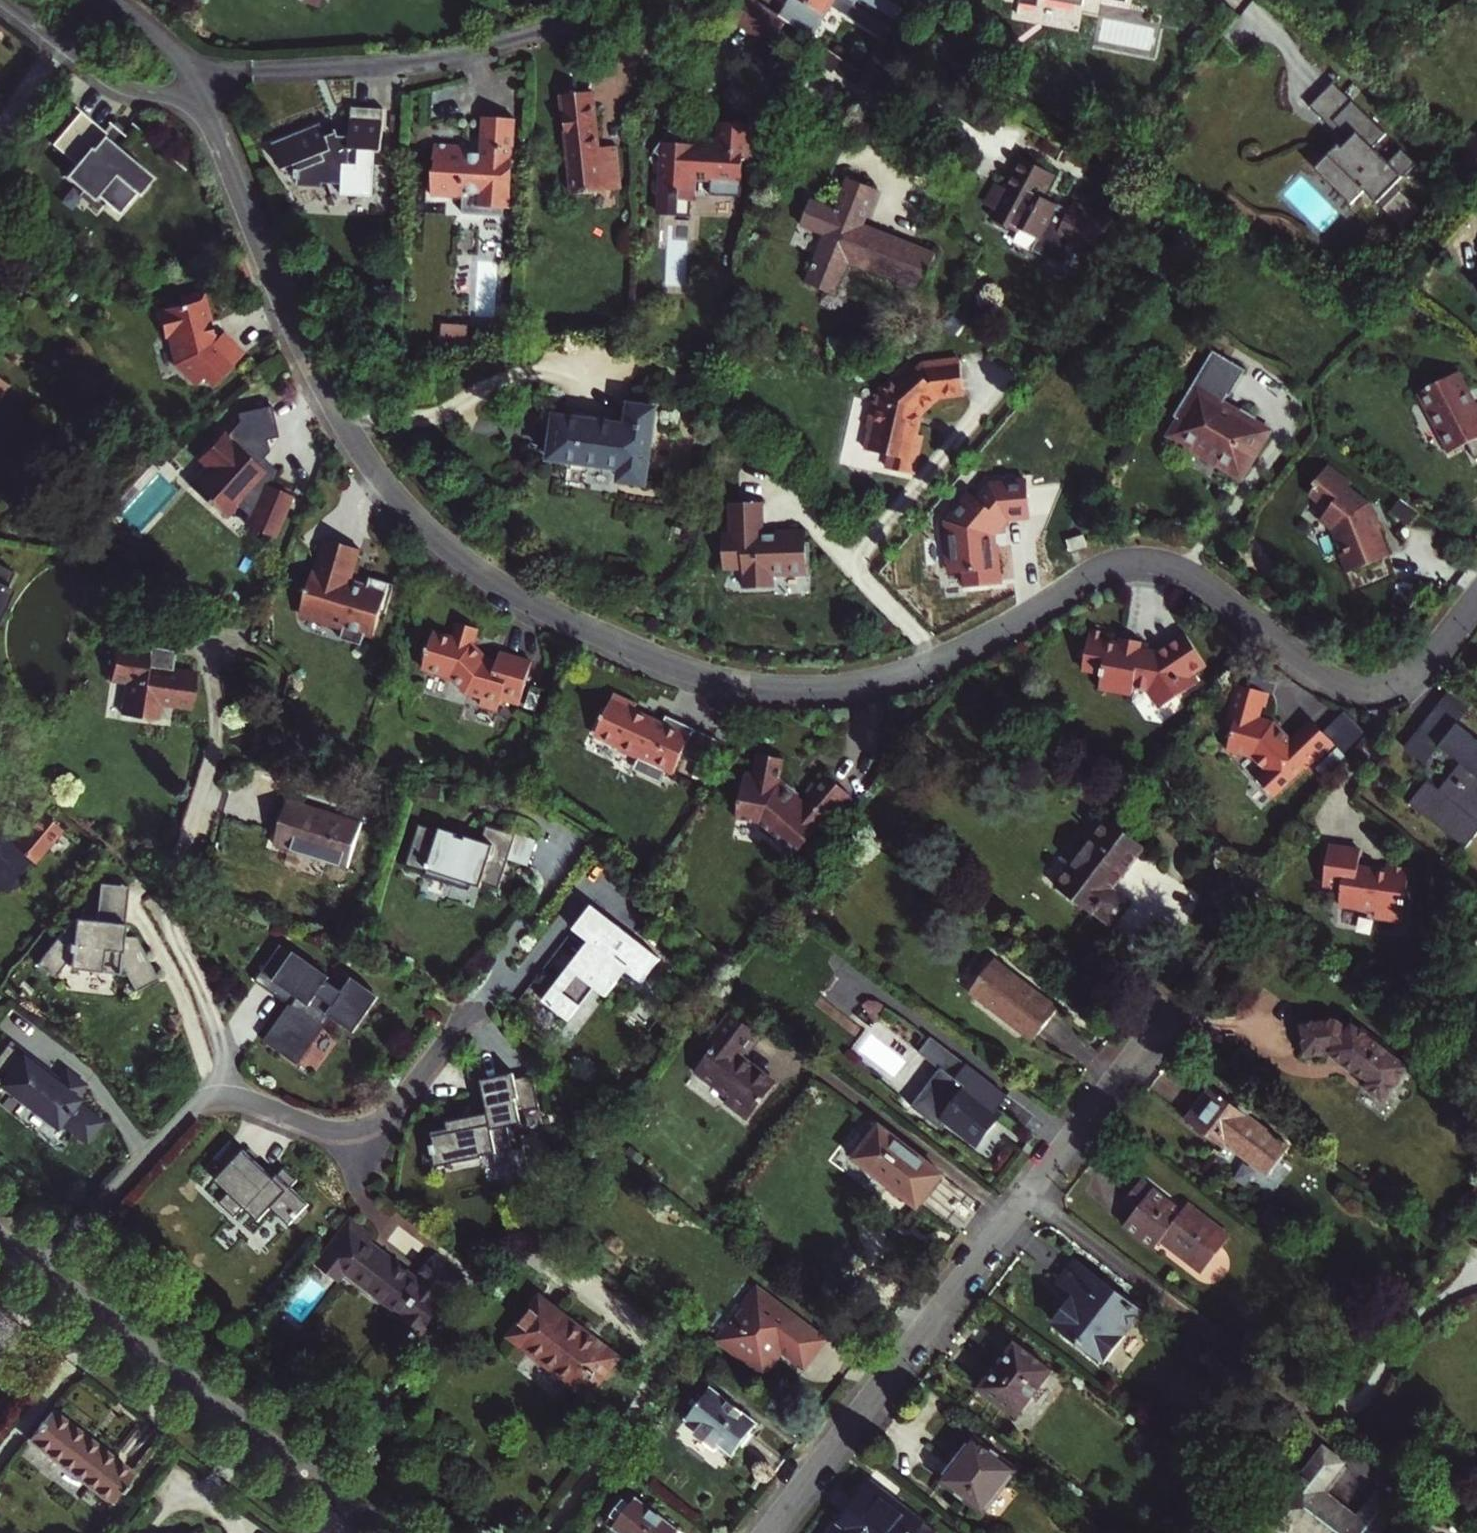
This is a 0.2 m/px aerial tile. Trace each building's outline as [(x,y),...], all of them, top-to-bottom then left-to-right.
[(787,17),(781,13),(767,3),(762,0),(734,0),(727,10),(771,39),(787,17)] [(781,13),(787,17),(814,36),(833,4),(888,37),(893,27),(854,4),(848,0),(789,0),(781,13)] [(854,4),(893,27),(899,17),(870,0),(848,0),(854,4)] [(899,17),(905,7),(893,0),(870,0),(899,17)] [(1310,105),(1329,123),(1333,119),(1353,99),(1334,80),(1310,105)] [(364,133),(366,92),(335,91),(333,119),(323,119),(322,114),(309,117),(307,105),(256,116),(262,142),(277,139),(278,168),(304,170),(304,165),(324,166),(324,176),(354,178),(356,148),(336,147),(333,143),(333,135),(337,132),(364,133)] [(559,93),(567,191),(615,187),(612,144),(594,146),(589,91),(559,93)] [(1387,133),(1353,99),(1333,119),(1352,138),(1348,143),(1344,147),(1340,143),(1324,159),(1339,174),(1331,182),(1352,202),(1365,189),(1383,207),(1402,188),(1396,182),(1404,174),(1416,162),(1402,147),(1388,161),(1373,146),(1387,133)] [(79,110),(50,142),(74,163),(63,175),(91,200),(95,195),(103,202),(101,205),(106,209),(108,206),(115,213),(146,183),(140,178),(145,172),(102,135),(104,132),(79,110)] [(431,164),(429,190),(464,192),(464,188),(484,189),(484,201),(507,203),(511,113),(479,110),(477,148),(466,147),(460,137),(459,140),(433,138),(432,153),(437,159),(431,164)] [(648,144),(658,154),(656,189),(688,190),(689,175),(703,176),(703,180),(715,181),(720,187),(728,188),(733,180),(734,156),(741,157),(742,121),(707,119),(706,142),(701,142),(700,137),(687,136),(686,143),(671,142),(659,132),(648,144)] [(1329,123),(1348,143),(1352,138),(1333,119),(1329,123)] [(993,206),(989,215),(1016,229),(1018,225),(1036,234),(1030,246),(1058,259),(1065,257),(1075,237),(1091,245),(1105,218),(1089,210),(1090,208),(1071,198),(1064,211),(1053,205),(1052,199),(1040,193),(1051,170),(1019,154),(1004,186),(993,180),(985,197),(995,203),(993,206)] [(1404,174),(1407,176),(1419,164),(1416,162),(1404,174)] [(836,293),(850,260),(924,289),(938,254),(863,225),(877,189),(848,178),(836,210),(810,200),(801,225),(826,234),(808,283),(836,293)] [(983,201),(993,206),(995,203),(985,197),(983,201)] [(1106,216),(1090,208),(1089,210),(1105,218),(1106,216)] [(212,333),(202,287),(178,294),(180,299),(156,306),(164,332),(170,330),(179,363),(207,379),(214,377),(217,372),(227,378),(248,338),(222,324),(218,331),(212,333)] [(437,340),(462,341),(463,321),(439,320),(437,340)] [(1210,347),(1177,403),(1180,414),(1169,431),(1188,443),(1190,440),(1220,458),(1218,461),(1238,473),(1264,428),(1251,420),(1254,414),(1239,405),(1235,411),(1219,401),(1243,366),(1210,347)] [(863,422),(866,423),(860,444),(884,451),(881,464),(906,471),(917,432),(909,430),(915,409),(934,393),(961,390),(957,357),(927,360),(917,369),(910,361),(879,387),(876,398),(870,396),(863,422)] [(1457,370),(1414,392),(1447,451),(1464,442),(1472,458),(1476,456),(1476,414),(1457,370)] [(277,533),(292,490),(271,483),(274,476),(256,462),(259,453),(262,443),(259,432),(270,428),(261,398),(227,408),(230,417),(218,433),(214,430),(202,446),(211,453),(203,464),(209,468),(193,490),(219,510),(229,496),(256,514),(252,525),(277,533)] [(619,467),(618,479),(646,482),(654,407),(629,404),(626,425),(554,417),(549,458),(619,467)] [(259,453),(256,462),(274,476),(277,467),(259,453)] [(1335,550),(1341,570),(1383,557),(1373,514),(1370,515),(1365,502),(1344,485),(1348,480),(1327,463),(1323,469),(1321,467),(1311,480),(1313,482),(1311,493),(1326,504),(1318,515),(1331,525),(1337,545),(1339,544),(1341,549),(1335,550)] [(966,588),(999,585),(995,545),(991,545),(990,535),(1006,516),(1030,514),(1027,482),(990,485),(978,500),(970,493),(946,522),(948,535),(944,535),(947,565),(950,565),(951,574),(965,573),(966,588)] [(758,498),(726,498),(726,534),(718,534),(718,562),(738,563),(738,582),(766,582),(766,568),(800,570),(800,564),(804,564),(804,539),(800,539),(800,527),(770,527),(771,530),(758,530),(758,498)] [(1080,534),(1063,539),(1067,550),(1084,545),(1080,534)] [(381,610),(388,581),(364,575),(361,587),(346,583),(344,580),(353,548),(318,539),(297,606),(318,612),(326,623),(339,626),(336,637),(358,643),(361,632),(369,634),(376,609),(381,610)] [(15,570),(0,562),(0,601),(15,570)] [(517,695),(528,652),(496,644),(494,652),(485,650),(470,636),(475,618),(454,612),(449,630),(429,625),(420,662),(449,670),(466,687),(479,691),(477,697),(496,702),(499,691),(517,695)] [(136,685),(166,698),(180,666),(134,646),(140,632),(109,619),(96,650),(111,656),(98,685),(130,699),(136,685)] [(1195,656),(1179,630),(1150,648),(1131,645),(1133,637),(1114,634),(1111,632),(1109,640),(1094,637),(1096,624),(1082,621),(1073,662),(1093,666),(1090,681),(1122,688),(1124,680),(1140,683),(1141,691),(1145,698),(1151,699),(1189,678),(1181,665),(1195,656)] [(656,741),(668,714),(640,702),(637,709),(609,697),(612,689),(589,678),(572,719),(615,745),(613,749),(622,753),(620,758),(636,765),(640,756),(648,760),(656,741)] [(1244,756),(1256,770),(1246,778),(1260,796),(1305,759),(1307,763),(1325,748),(1304,722),(1282,740),(1266,721),(1252,717),(1263,692),(1229,682),(1221,717),(1228,719),(1221,749),(1244,756)] [(1436,744),(1455,722),(1463,711),(1443,695),(1402,745),(1422,761),(1436,744)] [(668,714),(656,741),(681,752),(693,725),(668,714)] [(1408,798),(1463,844),(1476,828),(1476,822),(1474,819),(1476,816),(1476,740),(1455,722),(1436,744),(1459,763),(1437,789),(1424,778),(1408,798)] [(613,749),(611,753),(620,758),(622,753),(613,749)] [(848,788),(822,767),(806,785),(809,788),(800,798),(790,791),(781,784),(784,780),(777,774),(780,754),(753,749),(749,770),(741,768),(733,814),(757,818),(774,832),(777,828),(797,844),(848,788)] [(7,888),(16,884),(22,878),(19,875),(32,859),(35,861),(63,828),(40,808),(19,833),(12,827),(5,836),(3,836),(0,834),(0,887),(7,888)] [(1095,914),(1111,926),(1130,902),(1113,889),(1136,860),(1145,847),(1109,818),(1092,840),(1055,888),(1092,917),(1095,914)] [(271,819),(254,863),(327,891),(344,847),(271,819)] [(496,848),(438,831),(426,873),(486,891),(488,884),(514,892),(531,835),(503,826),(496,848)] [(1380,923),(1407,927),(1415,874),(1392,871),(1391,876),(1363,872),(1365,856),(1333,851),(1328,891),(1346,893),(1344,910),(1381,915),(1380,923)] [(128,886),(100,883),(95,921),(124,923),(128,886)] [(662,951),(599,898),(576,925),(597,943),(547,1001),(573,1023),(589,1005),(573,991),(586,975),(609,994),(630,971),(639,978),(662,951)] [(53,977),(67,965),(72,965),(71,970),(120,975),(121,971),(125,971),(135,991),(158,979),(136,937),(123,936),(124,923),(85,920),(85,922),(80,922),(38,961),(53,977)] [(335,972),(300,950),(280,980),(314,1001),(319,994),(333,1003),(326,1015),(333,1019),(358,1037),(384,996),(354,977),(343,994),(327,984),(335,972)] [(995,960),(973,990),(1033,1038),(1057,1008),(995,960)] [(298,995),(269,1037),(304,1061),(333,1019),(326,1015),(298,995)] [(880,1008),(885,1002),(879,998),(870,997),(865,1004),(870,1007),(880,1008)] [(728,1096),(723,1101),(746,1120),(775,1084),(738,1055),(756,1033),(730,1013),(704,1046),(711,1051),(696,1071),(728,1096)] [(1305,1056),(1333,1053),(1370,1081),(1367,1084),(1386,1099),(1413,1064),(1354,1020),(1350,1026),(1340,1018),(1301,1021),(1305,1056)] [(947,1123),(976,1146),(1003,1111),(997,1106),(1006,1095),(930,1035),(918,1051),(939,1068),(910,1104),(942,1129),(947,1123)] [(13,1044),(0,1060),(0,1084),(58,1130),(73,1111),(95,1129),(100,1123),(68,1098),(79,1084),(18,1037),(13,1044)] [(537,1071),(485,1079),(492,1119),(500,1119),(543,1111),(537,1071)] [(1256,1167),(1270,1177),(1291,1151),(1212,1091),(1189,1121),(1226,1149),(1231,1142),(1259,1163),(1256,1167)] [(500,1119),(430,1132),(437,1168),(507,1155),(500,1119)] [(880,1125),(854,1158),(915,1206),(941,1173),(880,1125)] [(315,1206),(249,1145),(218,1178),(261,1217),(274,1203),(298,1225),(315,1206)] [(1186,1212),(1144,1180),(1128,1200),(1140,1210),(1128,1226),(1158,1249),(1164,1241),(1199,1267),(1213,1248),(1220,1254),(1233,1236),(1191,1205),(1186,1212)] [(449,1281),(359,1212),(318,1266),(335,1280),(347,1265),(419,1321),(449,1281)] [(1199,1267),(1205,1272),(1220,1254),(1213,1248),(1199,1267)] [(1106,1360),(1141,1312),(1078,1265),(1064,1284),(1080,1295),(1059,1324),(1106,1360)] [(737,1299),(725,1316),(732,1321),(721,1337),(761,1369),(780,1345),(801,1362),(820,1339),(757,1289),(745,1305),(737,1299)] [(542,1294),(512,1334),(589,1395),(620,1355),(542,1294)] [(984,1386),(1019,1416),(1053,1370),(1016,1343),(984,1386)] [(732,1452),(757,1420),(712,1384),(688,1417),(700,1427),(697,1431),(717,1446),(720,1442),(732,1452)] [(29,1439),(108,1501),(131,1472),(51,1410),(29,1439)] [(974,1437),(941,1482),(984,1515),(1018,1470),(974,1437)] [(1268,1519),(1284,1532),(1289,1532),(1295,1526),(1304,1532),(1378,1532),(1397,1509),(1377,1493),(1358,1518),(1327,1494),(1348,1467),(1343,1463),(1345,1461),(1325,1445),(1268,1519)] [(922,1523),(870,1482),(831,1531),(833,1532),(915,1532),(922,1523)] [(611,1527),(618,1532),(676,1532),(678,1530),(635,1496),(611,1527)]
